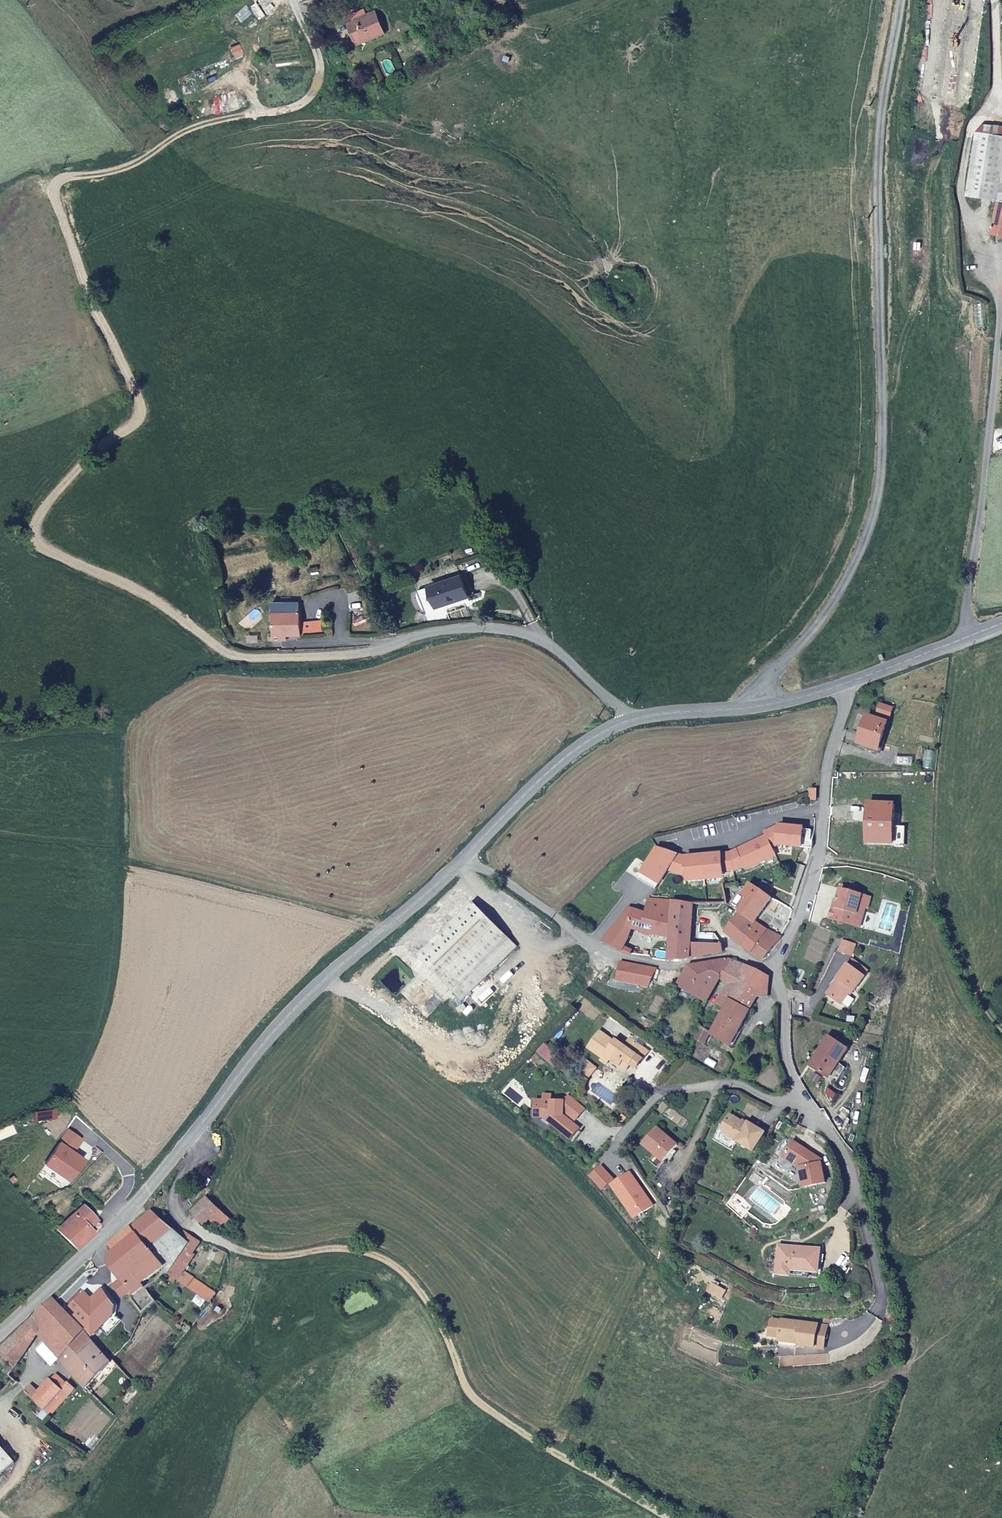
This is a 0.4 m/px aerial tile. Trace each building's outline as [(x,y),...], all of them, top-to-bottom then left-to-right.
[(380,34),(372,15),(364,18),(362,12),(346,18),(355,44),(380,34)] [(969,142),(969,205),(1000,206),(1001,206),(1001,142),(969,142)] [(465,598),(458,578),(427,587),(434,607),(465,598)] [(298,636),(300,605),(273,603),(273,636),(298,636)] [(891,718),(894,708),(879,704),(876,713),(891,718)] [(878,754),(888,723),(865,716),(855,746),(878,754)] [(817,801),(817,790),(809,789),(809,801),(817,801)] [(891,845),(893,806),(866,805),(864,845),(891,845)] [(811,841),(812,831),(804,830),(804,829),(779,827),(764,834),(766,837),(728,855),(683,860),(655,851),(636,881),(653,892),(665,873),(685,879),(685,884),(703,882),(703,879),(722,877),(722,874),(733,873),(743,868),(745,871),(775,856),(771,849),(777,846),(812,849),(813,842),(811,841)] [(754,924),(771,896),(748,885),(741,898),(746,900),(738,915),(754,924)] [(852,928),(857,909),(865,912),(867,913),(871,900),(840,891),(837,901),(834,913),(830,912),(828,918),(831,922),(852,928)] [(781,939),(754,924),(738,915),(746,900),(741,898),(731,913),(735,915),(725,934),(760,963),(781,939)] [(690,933),(691,906),(648,902),(646,907),(643,907),(640,912),(630,911),(620,923),(640,929),(670,937),(667,961),(723,953),(724,946),(714,936),(690,933)] [(461,1003),(516,947),(471,904),(417,959),(461,1003)] [(860,931),(865,912),(857,909),(852,928),(860,931)] [(630,943),(640,929),(620,923),(611,935),(630,943)] [(624,954),(630,943),(611,935),(603,946),(624,954)] [(729,976),(735,964),(727,960),(689,965),(676,988),(706,1004),(719,982),(729,976)] [(857,971),(860,966),(853,961),(850,966),(857,971)] [(856,994),(867,979),(865,977),(868,972),(860,966),(857,971),(850,966),(847,963),(836,978),(838,979),(825,995),(839,1006),(851,990),(856,994)] [(647,989),(658,968),(620,964),(618,972),(614,985),(647,989)] [(719,982),(729,987),(737,991),(748,970),(735,964),(729,976),(719,982)] [(770,987),(769,981),(748,970),(737,991),(726,1012),(713,1037),(730,1047),(758,994),(765,997),(770,987)] [(614,985),(618,972),(610,971),(608,985),(614,985)] [(726,1012),(737,991),(729,987),(717,1007),(726,1012)] [(647,1049),(635,1041),(637,1038),(630,1033),(624,1043),(614,1037),(613,1039),(598,1030),(586,1048),(601,1057),(602,1055),(610,1059),(617,1063),(619,1059),(622,1060),(623,1058),(626,1052),(633,1056),(634,1054),(642,1059),(647,1049)] [(706,1049),(713,1037),(701,1030),(694,1042),(706,1049)] [(837,1062),(846,1047),(828,1035),(809,1065),(826,1075),(834,1060),(837,1062)] [(636,1068),(642,1059),(634,1054),(633,1056),(630,1061),(629,1063),(636,1068)] [(606,1065),(610,1059),(602,1055),(601,1057),(599,1060),(606,1065)] [(626,1069),(629,1063),(630,1061),(623,1058),(622,1060),(619,1059),(617,1063),(626,1069)] [(574,1120),(583,1109),(567,1096),(562,1102),(534,1101),(534,1114),(541,1114),(552,1122),(551,1124),(570,1139),(578,1128),(560,1115),(560,1111),(563,1111),(574,1120)] [(753,1149),(764,1129),(747,1121),(745,1124),(729,1115),(723,1127),(721,1130),(737,1140),(753,1149)] [(677,1142),(656,1125),(640,1143),(661,1161),(677,1142)] [(721,1130),(723,1127),(720,1125),(714,1139),(732,1149),(737,1140),(721,1130)] [(68,1179),(94,1148),(70,1130),(47,1164),(68,1179)] [(826,1179),(819,1156),(790,1140),(782,1156),(800,1165),(805,1186),(826,1179)] [(609,1184),(633,1218),(653,1205),(630,1170),(609,1184)] [(223,1209),(212,1198),(199,1212),(207,1223),(223,1209)] [(102,1224),(81,1206),(58,1229),(77,1248),(102,1224)] [(174,1228),(154,1212),(134,1227),(140,1234),(152,1248),(174,1228)] [(117,1253),(140,1234),(134,1227),(111,1244),(117,1253)] [(193,1242),(197,1237),(195,1236),(196,1235),(191,1232),(185,1236),(193,1242)] [(167,1266),(163,1260),(152,1248),(140,1234),(117,1253),(108,1260),(122,1278),(116,1284),(125,1296),(129,1292),(145,1312),(160,1300),(156,1295),(151,1288),(147,1283),(167,1266)] [(175,1266),(193,1242),(185,1236),(183,1235),(163,1260),(167,1266),(170,1269),(173,1265),(175,1266)] [(816,1271),(819,1250),(778,1243),(775,1270),(785,1272),(786,1266),(808,1269),(816,1271)] [(174,1288),(184,1273),(175,1266),(173,1265),(170,1269),(164,1280),(159,1277),(151,1288),(156,1295),(167,1284),(174,1288)] [(807,1275),(808,1269),(786,1266),(785,1272),(807,1275)] [(93,1334),(119,1311),(119,1302),(106,1287),(76,1317),(93,1334)] [(86,1332),(54,1296),(35,1314),(49,1326),(40,1337),(45,1341),(43,1343),(61,1359),(66,1354),(86,1332)] [(40,1337),(49,1326),(35,1314),(0,1347),(0,1348),(17,1363),(40,1337)] [(778,1334),(781,1318),(772,1316),(769,1332),(778,1334)] [(814,1348),(818,1323),(781,1317),(781,1318),(778,1334),(778,1336),(792,1338),(795,1345),(814,1348)] [(824,1349),(827,1324),(818,1323),(814,1348),(824,1349)] [(77,1363),(95,1342),(86,1332),(66,1354),(77,1363)] [(795,1345),(792,1338),(778,1336),(776,1345),(788,1347),(795,1345)] [(92,1388),(117,1362),(95,1342),(77,1363),(70,1370),(92,1388)] [(69,1383),(58,1373),(52,1380),(63,1390),(69,1383)] [(44,1411),(63,1390),(52,1380),(50,1379),(31,1398),(44,1411)] [(17,1463),(0,1443),(0,1477),(17,1463)]
